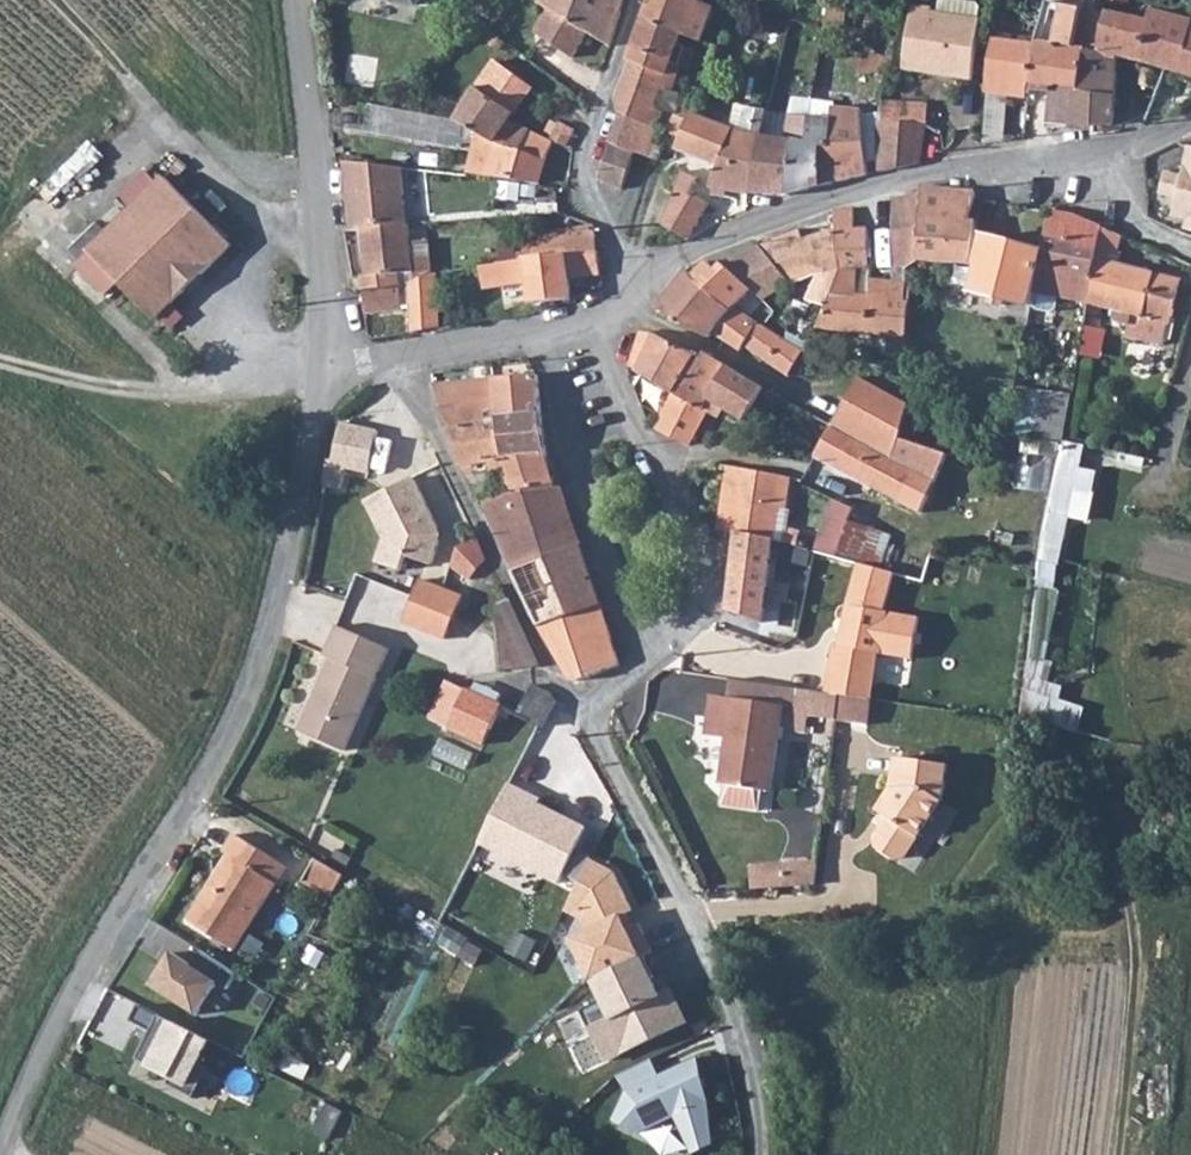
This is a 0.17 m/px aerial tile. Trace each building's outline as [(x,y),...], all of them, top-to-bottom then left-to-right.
[(503,48),(524,61),(539,36),(573,57),(587,33),(573,25),(581,0),(541,0),(539,4),(549,11),(536,32),(520,21),(503,48)] [(573,25),(587,33),(610,46),(623,0),(581,0),(573,25)] [(644,17),(681,32),(700,39),(712,6),(700,2),(701,0),(651,0),(644,17)] [(914,10),(910,36),(970,45),(976,7),(944,1),(940,17),(933,16),(934,13),(914,10)] [(1030,78),(1030,85),(1049,86),(1049,93),(1070,95),(1074,50),(1083,12),(1047,6),(1036,42),(1032,47),(1030,78)] [(970,45),(966,80),(972,81),(981,27),(980,22),(982,8),(976,7),(970,45)] [(1074,50),(1117,58),(1167,72),(1190,34),(1190,23),(1150,16),(1148,24),(1083,12),(1074,50)] [(619,112),(610,144),(638,155),(647,159),(657,130),(648,127),(670,64),(679,67),(685,48),(677,44),(681,32),(644,17),(616,100),(619,112)] [(1167,72),(1190,78),(1190,34),(1167,72)] [(910,36),(904,70),(966,80),(970,45),(910,36)] [(832,49),(840,51),(841,42),(834,41),(832,49)] [(992,52),(989,94),(1000,95),(1001,88),(1003,77),(1030,78),(1032,47),(996,42),(994,43),(992,52)] [(1074,50),(1070,95),(1115,98),(1117,58),(1074,50)] [(857,74),(884,75),(886,58),(858,54),(857,74)] [(532,89),(495,61),(459,117),(499,144),(497,147),(512,157),(529,131),(509,121),(532,89)] [(1003,77),(1001,88),(1009,89),(1029,89),(1030,85),(1030,78),(1003,77)] [(989,94),(984,145),(1003,142),(1009,89),(1001,88),(1000,95),(989,94)] [(1049,93),(1047,131),(1092,130),(1113,128),(1113,125),(1115,98),(1070,95),(1049,93)] [(820,146),(822,187),(868,176),(858,98),(832,100),(829,119),(830,144),(820,146)] [(880,102),(879,126),(919,127),(924,129),(924,105),(880,102)] [(450,119),(374,105),(369,130),(474,151),(470,175),(485,176),(491,177),(540,184),(544,162),(553,142),(529,131),(512,157),(497,147),(458,120),(450,119)] [(682,140),(678,152),(691,157),(721,169),(714,189),(717,190),(733,192),(750,194),(762,136),(735,131),(699,117),(702,109),(695,106),(682,140)] [(788,198),(790,197),(791,138),(805,138),(809,117),(788,114),(783,137),(762,136),(750,194),(788,198)] [(791,138),(790,197),(822,187),(820,146),(830,144),(829,119),(809,117),(805,138),(791,138)] [(879,126),(879,143),(881,173),(920,165),(924,129),(919,127),(879,126)] [(62,194),(105,153),(93,141),(51,183),(62,194)] [(610,144),(599,180),(624,190),(638,155),(610,144)] [(1189,149),(1184,179),(1167,175),(1163,198),(1180,201),(1177,219),(1190,222),(1190,149),(1189,149)] [(407,168),(350,162),(351,229),(363,228),(408,224),(407,168)] [(668,209),(660,226),(690,242),(711,206),(693,194),(700,178),(683,174),(668,209)] [(240,256),(175,187),(99,259),(165,328),(240,256)] [(919,194),(915,259),(967,266),(972,240),(975,239),(977,227),(968,225),(974,194),(920,187),(919,194)] [(717,190),(717,197),(732,198),(733,192),(717,190)] [(919,194),(894,201),(895,266),(905,266),(915,259),(919,194)] [(828,306),(819,329),(869,334),(870,299),(855,299),(855,274),(869,274),(867,231),(855,231),(854,213),(854,211),(835,211),(834,219),(833,232),(828,306)] [(1043,255),(1039,278),(1062,283),(1058,295),(1089,303),(1101,229),(1073,218),(1050,213),(1043,255)] [(408,224),(363,228),(369,289),(402,286),(400,274),(410,273),(410,284),(430,271),(431,272),(428,240),(411,240),(409,224),(408,224)] [(518,254),(518,263),(597,255),(595,226),(558,231),(559,241),(539,242),(539,244),(525,246),(525,254),(518,254)] [(1089,303),(1088,314),(1101,317),(1103,307),(1132,314),(1129,330),(1166,340),(1179,279),(1114,264),(1121,237),(1101,229),(1089,303)] [(795,232),(758,246),(792,287),(816,274),(807,301),(828,306),(833,232),(802,240),(798,231),(795,232)] [(967,266),(964,280),(976,283),(980,292),(993,296),(991,303),(1003,306),(1005,299),(1032,305),(1032,303),(1039,278),(1043,255),(975,239),(972,240),(967,266)] [(758,246),(724,263),(755,292),(766,302),(792,287),(758,246)] [(518,263),(480,267),(482,278),(503,277),(503,285),(529,284),(530,302),(570,300),(569,278),(599,276),(599,269),(597,255),(518,263)] [(706,257),(685,271),(737,308),(755,292),(724,263),(716,270),(706,257)] [(410,284),(410,285),(413,333),(436,329),(431,272),(430,271),(410,284)] [(737,308),(685,271),(657,311),(676,327),(679,325),(709,340),(712,336),(719,342),(740,358),(744,347),(788,376),(792,371),(802,377),(807,368),(798,362),(804,352),(793,345),(787,340),(766,327),(755,320),(737,308)] [(909,292),(907,280),(869,282),(870,299),(869,334),(906,338),(908,300),(909,292)] [(369,289),(364,290),(368,316),(406,312),(402,286),(369,289)] [(951,294),(949,308),(961,308),(962,296),(951,294)] [(767,303),(755,320),(766,327),(776,311),(767,303)] [(788,332),(787,340),(793,345),(798,338),(788,332)] [(667,402),(653,427),(689,446),(706,414),(686,404),(710,357),(705,354),(700,361),(656,336),(638,373),(661,385),(656,396),(667,402)] [(804,352),(798,362),(807,368),(815,354),(804,352)] [(710,357),(686,404),(706,414),(723,406),(742,417),(761,383),(710,357)] [(539,376),(497,377),(505,421),(541,415),(539,376)] [(497,377),(435,384),(451,431),(505,421),(497,377)] [(847,401),(833,426),(896,460),(908,440),(909,434),(910,406),(865,382),(855,404),(847,401)] [(1021,386),(1017,432),(1070,436),(1074,390),(1021,386)] [(505,421),(451,431),(464,466),(495,462),(544,455),(541,415),(505,421)] [(337,422),(323,484),(324,486),(339,489),(347,468),(368,474),(378,432),(337,422)] [(948,453),(908,440),(896,460),(833,426),(815,457),(898,500),(914,469),(935,479),(948,453)] [(1061,440),(1041,583),(1061,586),(1072,510),(1095,514),(1101,468),(1084,466),(1088,443),(1061,440)] [(1050,489),(1052,454),(1022,452),(1021,487),(1050,489)] [(544,455),(495,462),(497,468),(505,468),(516,493),(560,484),(546,456),(544,455)] [(726,467),(719,528),(728,530),(738,470),(726,467)] [(497,468),(491,470),(497,496),(516,493),(505,468),(497,468)] [(728,530),(728,534),(735,534),(774,540),(776,518),(787,519),(793,487),(738,470),(728,530)] [(413,479),(365,503),(383,540),(375,562),(400,571),(405,557),(430,566),(439,543),(434,532),(438,530),(413,479)] [(497,496),(480,500),(496,534),(528,526),(570,516),(560,484),(516,493),(497,496)] [(813,551),(835,558),(836,557),(836,554),(846,522),(825,514),(813,551)] [(570,516),(528,526),(538,562),(582,548),(574,528),(570,516)] [(836,554),(836,557),(856,564),(868,529),(846,522),(836,554)] [(528,526),(496,534),(513,570),(538,562),(528,526)] [(735,534),(728,608),(763,624),(774,540),(735,534)] [(487,559),(476,536),(457,546),(447,580),(472,593),(477,569),(487,559)] [(932,542),(929,553),(934,555),(938,544),(932,542)] [(538,562),(513,570),(540,626),(601,605),(582,548),(538,562)] [(840,563),(840,593),(868,599),(871,581),(893,586),(895,576),(854,567),(840,563)] [(895,576),(893,586),(914,590),(916,580),(895,576)] [(419,580),(402,621),(445,639),(463,596),(419,580)] [(871,581),(868,599),(890,603),(893,586),(871,581)] [(515,609),(509,598),(492,603),(503,670),(541,668),(515,609)] [(601,605),(540,626),(570,676),(577,679),(618,664),(620,660),(601,605)] [(833,662),(829,691),(840,692),(870,697),(872,690),(900,695),(903,673),(873,667),(876,651),(880,652),(887,612),(840,606),(840,644),(836,644),(833,662)] [(340,751),(388,649),(337,626),(323,655),(331,659),(297,731),(340,751)] [(1030,717),(1083,724),(1085,704),(1064,701),(1066,683),(1035,679),(1030,717)] [(428,719),(447,728),(465,690),(446,681),(428,719)] [(531,683),(514,710),(544,726),(558,701),(551,691),(531,683)] [(465,690),(447,728),(482,745),(501,707),(498,705),(502,696),(476,684),(471,693),(465,690)] [(801,688),(798,711),(836,716),(840,692),(829,691),(801,688)] [(836,716),(836,717),(868,722),(872,697),(870,697),(840,692),(836,716)] [(713,693),(709,734),(730,736),(724,783),(775,790),(786,703),(713,693)] [(887,815),(874,836),(875,847),(891,858),(904,856),(940,800),(946,763),(896,755),(891,786),(877,809),(887,815)] [(513,785),(481,844),(559,886),(589,831),(534,802),(536,797),(513,785)] [(208,888),(186,925),(233,952),(283,868),(230,837),(219,856),(230,863),(214,891),(208,888)] [(588,858),(564,913),(579,919),(570,940),(593,982),(646,958),(622,916),(634,910),(615,871),(588,858)] [(340,874),(311,860),(299,884),(327,898),(340,874)] [(815,860),(780,862),(781,886),(812,884),(815,860)] [(780,862),(749,864),(750,888),(781,886),(780,862)] [(226,990),(183,957),(161,993),(207,1022),(226,990)] [(646,958),(593,982),(610,1021),(591,1030),(606,1061),(688,1024),(672,988),(662,993),(646,958)] [(177,1027),(154,1073),(200,1095),(222,1049),(177,1027)] [(616,1077),(624,1090),(611,1120),(639,1133),(674,1119),(692,1154),(696,1154),(711,1148),(710,1104),(695,1060),(658,1075),(652,1061),(616,1077)]
